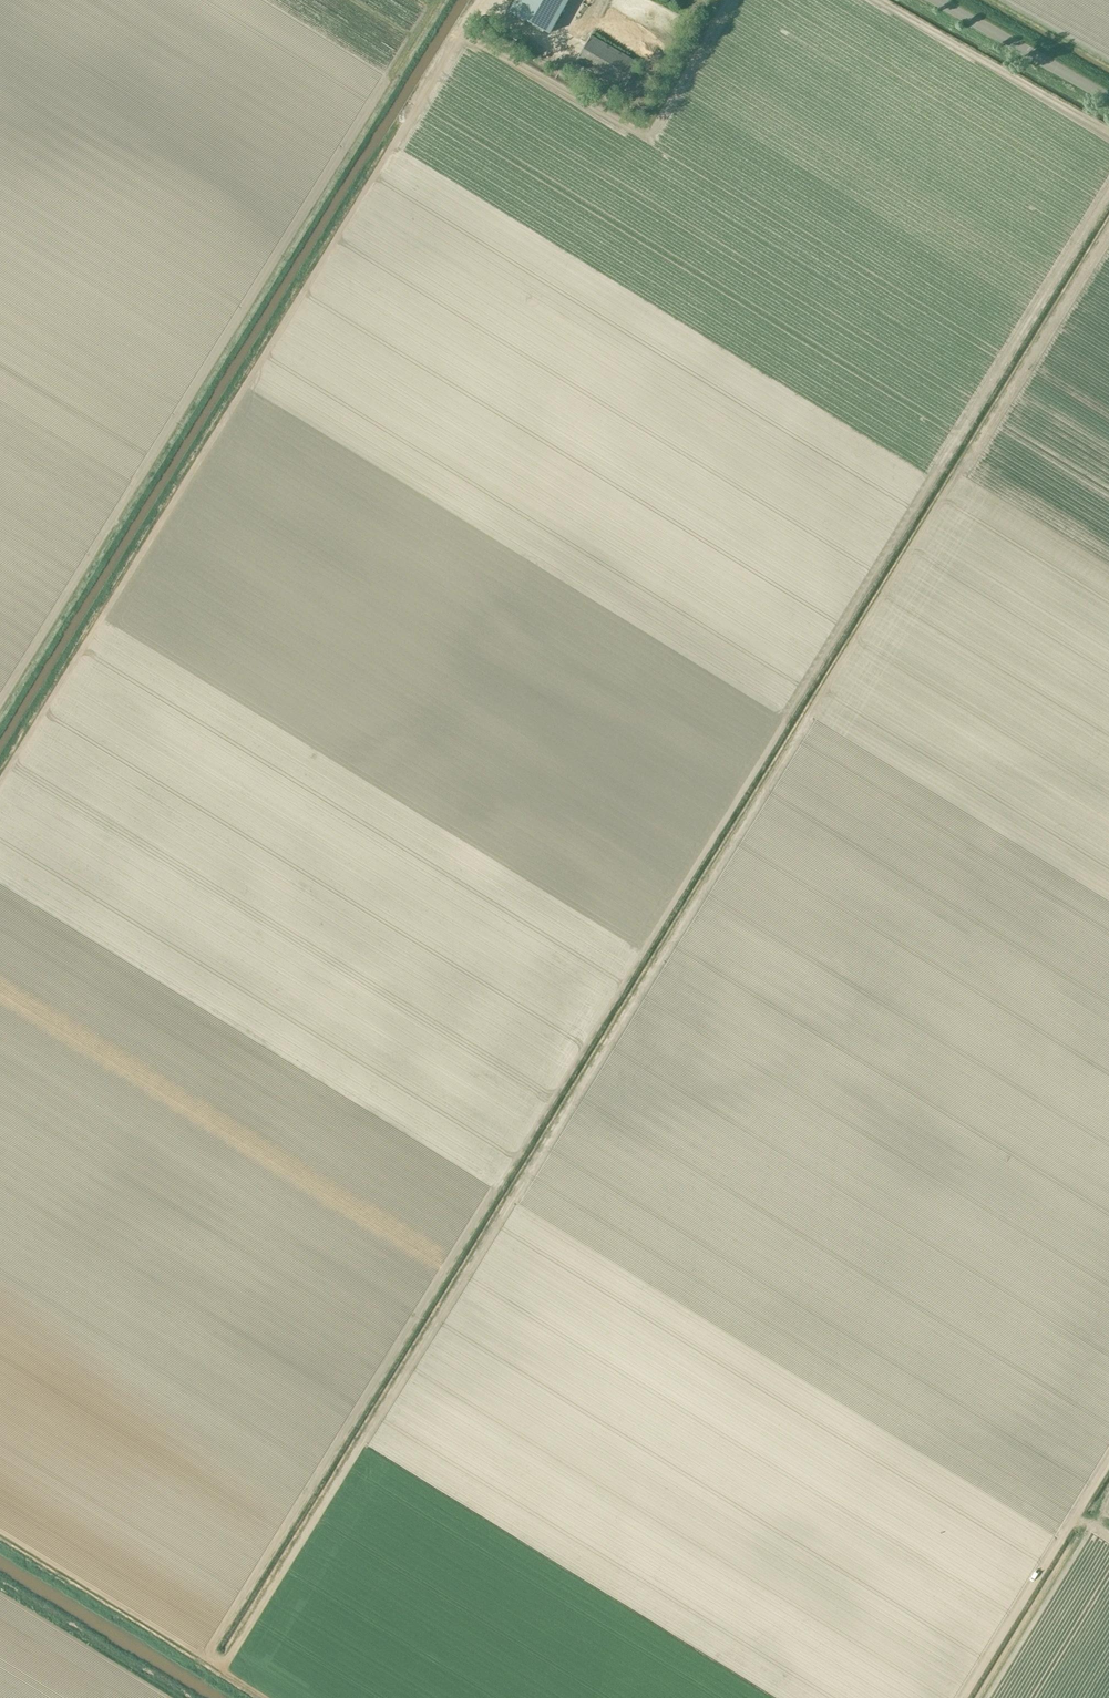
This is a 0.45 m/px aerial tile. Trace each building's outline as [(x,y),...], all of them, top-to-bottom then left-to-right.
[(507,11),(548,33),(566,0),(513,0),(507,11)] [(590,35),(575,61),(622,89),(637,63),(590,35)]
